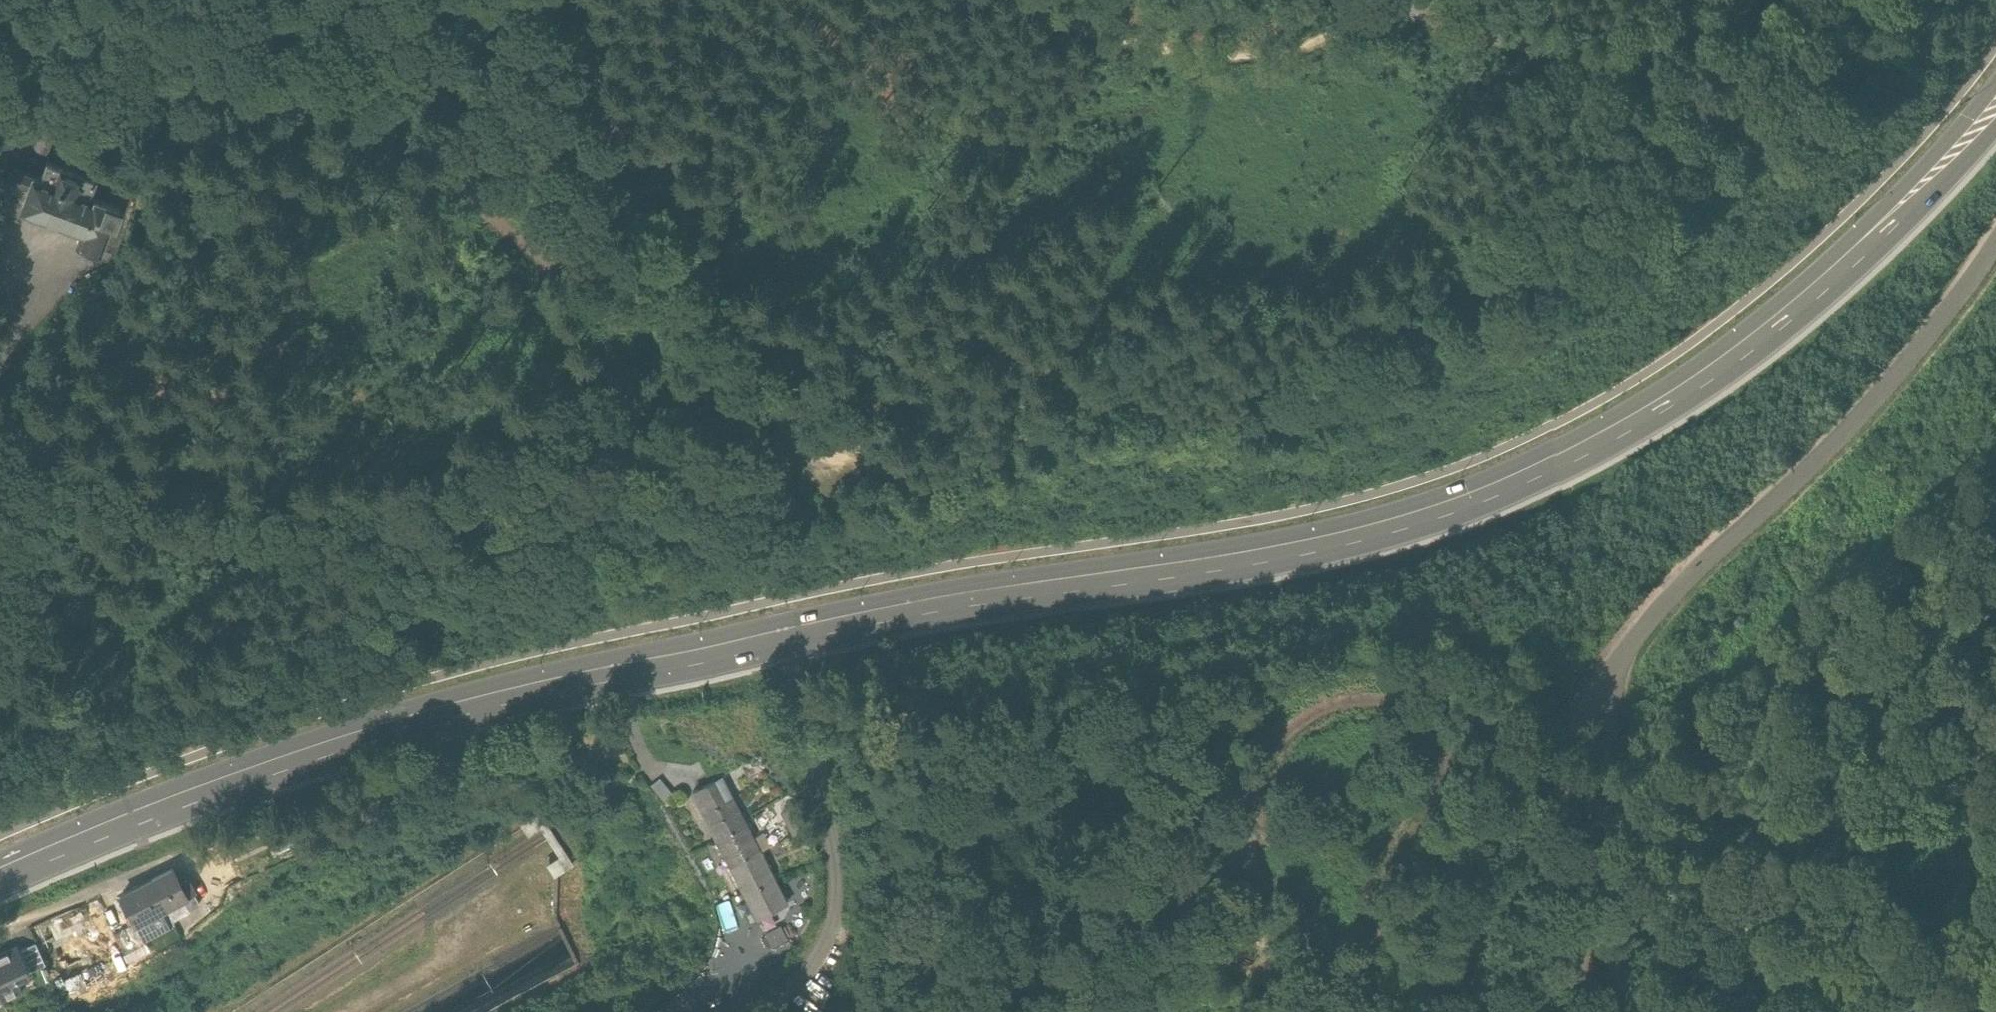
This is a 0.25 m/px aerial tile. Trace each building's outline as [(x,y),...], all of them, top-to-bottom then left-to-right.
[(26,166),(36,140),(0,126),(0,156),(26,166)] [(54,174),(33,167),(21,205),(108,233),(114,216),(133,222),(140,202),(119,195),(124,178),(59,158),(54,174)] [(681,779),(669,764),(660,772),(672,786),(681,779)] [(745,816),(721,767),(689,783),(713,832),(745,816)] [(758,844),(745,816),(713,832),(727,859),(758,844)] [(772,871),(758,844),(727,859),(741,887),(772,871)] [(187,863),(163,875),(179,906),(198,897),(203,894),(195,877),(187,863)] [(786,899),(772,871),(741,887),(754,914),(786,899)] [(163,875),(139,887),(147,903),(141,905),(147,916),(149,921),(179,906),(163,875)] [(799,930),(791,915),(776,923),(783,938),(799,930)] [(162,945),(149,921),(147,916),(126,927),(141,956),(162,945)] [(48,938),(32,945),(42,967),(58,961),(48,938)] [(0,955),(0,959),(17,995),(48,981),(42,967),(32,945),(30,941),(0,955)] [(84,953),(68,960),(73,972),(89,965),(84,953)] [(17,995),(0,959),(0,1003),(17,995)]
